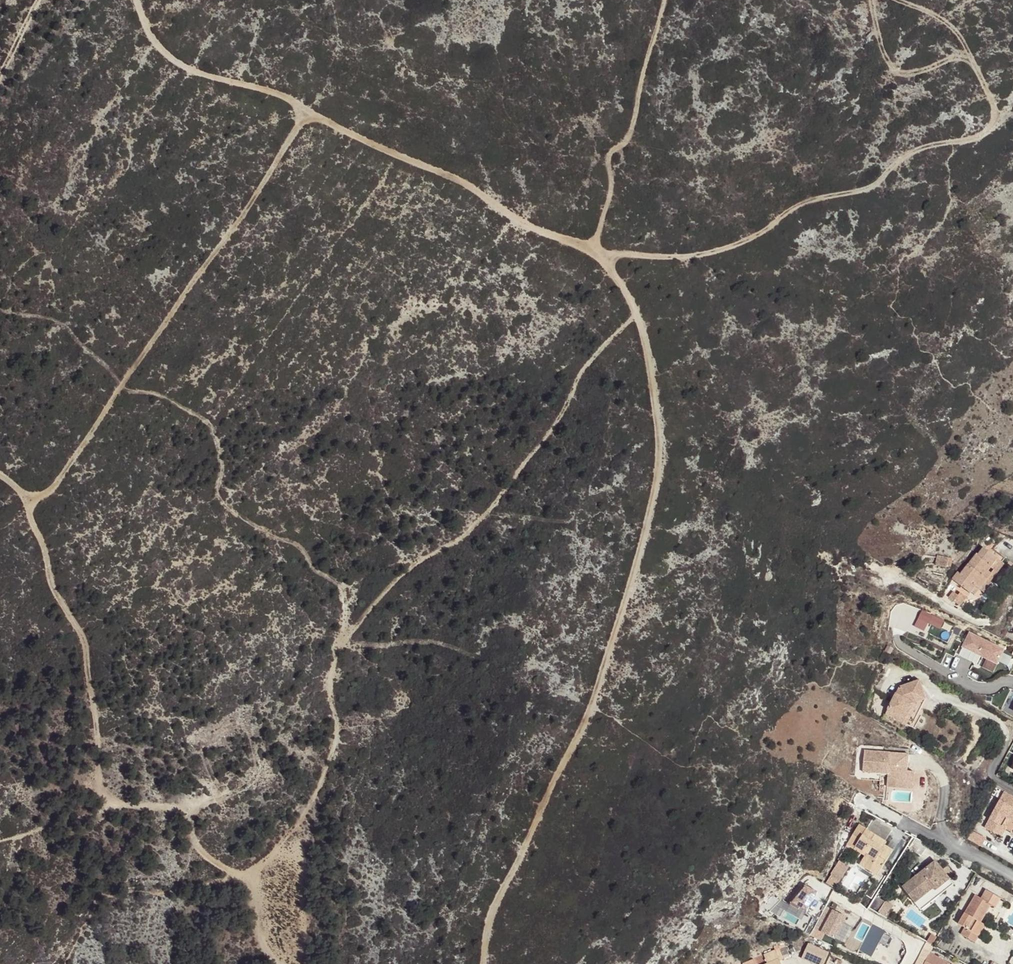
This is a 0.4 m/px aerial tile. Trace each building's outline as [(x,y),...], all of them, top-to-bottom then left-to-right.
[(998,547),(994,544),(988,552),(992,555),(995,551),(998,547)] [(988,552),(983,548),(977,555),(976,555),(961,574),(958,572),(952,579),(971,593),(971,592),(976,587),(979,589),(987,580),(991,574),(988,571),(990,567),(992,569),(999,560),(988,552)] [(1002,556),(995,551),(992,555),(999,560),(1002,556)] [(1009,562),(1002,556),(999,560),(1004,564),(1006,566),(1009,562)] [(1004,564),(999,560),(992,569),(990,567),(988,571),(991,574),(987,580),(990,582),(1004,564)] [(990,582),(987,580),(979,589),(984,593),(991,583),(990,582)] [(958,595),(954,592),(949,597),(953,601),(958,595)] [(967,598),(960,593),(953,601),(960,606),(967,598)] [(917,618),(940,629),(944,620),(921,609),(917,618)] [(959,651),(993,667),(1002,647),(968,632),(959,651)] [(911,727),(925,699),(919,680),(899,687),(885,714),(911,727)] [(895,753),(864,750),(863,772),(881,773),(907,776),(907,771),(908,765),(902,765),(903,760),(908,760),(909,754),(895,753)] [(907,776),(881,773),(880,786),(912,789),(914,772),(907,771),(907,776)] [(1005,791),(985,827),(1001,837),(1006,829),(998,824),(1003,816),(1010,820),(1012,822),(1012,796),(1005,791)] [(1010,820),(1003,816),(998,824),(1006,829),(1010,820)] [(892,831),(873,819),(866,830),(878,837),(882,839),(885,841),(892,831)] [(885,841),(882,839),(880,841),(877,839),(878,837),(866,830),(859,825),(847,844),(854,848),(856,846),(867,853),(865,855),(861,861),(871,867),(874,862),(882,867),(893,851),(884,845),(886,842),(885,841)] [(986,838),(972,830),(967,839),(981,847),(986,838)] [(927,845),(915,838),(909,849),(921,856),(927,845)] [(867,853),(856,846),(854,848),(865,855),(867,853)] [(882,867),(874,862),(871,867),(861,861),(859,864),(877,875),(882,867)] [(949,879),(935,861),(902,887),(914,902),(933,888),(935,890),(949,879)] [(830,876),(839,881),(846,868),(836,863),(829,876),(830,876)] [(834,890),(839,881),(830,876),(825,885),(834,890)] [(953,884),(949,879),(935,890),(933,888),(914,902),(920,910),(953,884)] [(808,915),(818,895),(805,889),(790,909),(800,914),(801,912),(808,915)] [(1000,898),(986,890),(981,898),(975,895),(958,923),(965,927),(961,934),(975,942),(978,935),(975,934),(981,922),(979,921),(981,917),(983,918),(991,905),(995,907),(1000,898)] [(885,902),(876,897),(868,910),(877,915),(885,902)] [(835,941),(846,918),(826,908),(815,931),(835,941)] [(800,914),(790,909),(785,915),(798,922),(802,915),(806,917),(808,915),(801,912),(800,914)] [(985,925),(981,922),(975,934),(978,935),(985,925)] [(801,958),(814,963),(822,963),(828,952),(808,943),(801,958)] [(779,959),(782,958),(778,949),(775,950),(743,963),(781,963),(779,959)] [(931,954),(925,963),(950,963),(931,954)]
